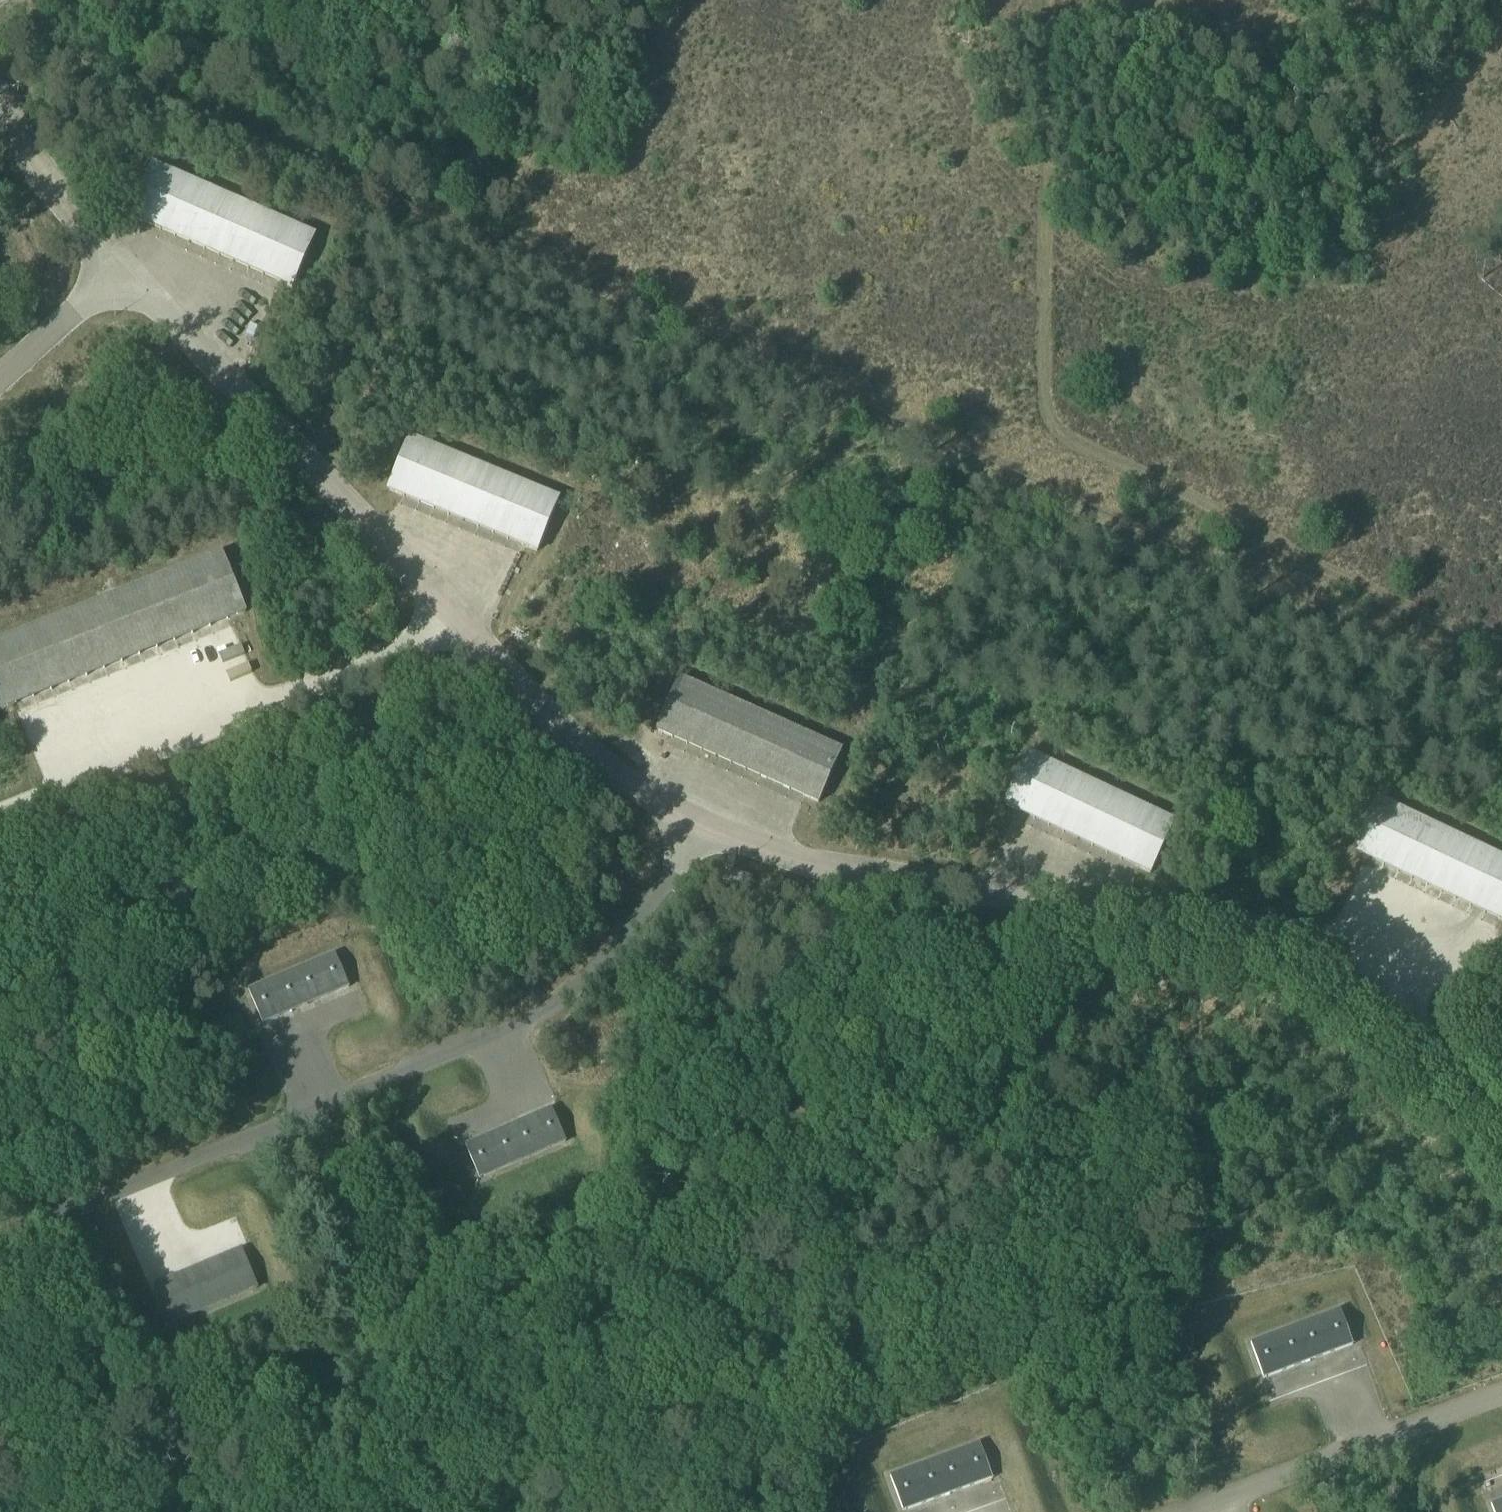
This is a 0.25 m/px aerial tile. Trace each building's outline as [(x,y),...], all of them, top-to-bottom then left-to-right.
[(130,220),(293,292),(318,237),(155,165),(130,220)] [(387,494),(538,556),(561,499),(410,437),(387,494)] [(247,616),(222,554),(0,642),(0,714),(247,616)] [(655,733),(819,806),(844,751),(680,677),(655,733)] [(1005,808),(1151,877),(1176,823),(1031,754),(1005,808)] [(1501,923),(1501,857),(1378,798),(1352,852),(1501,923)] [(350,991),(335,955),(249,991),(264,1027),(350,991)] [(465,1146),(480,1181),(568,1143),(553,1108),(465,1146)] [(242,1248),(155,1284),(171,1325),(259,1289),(242,1248)] [(1251,1344),(1265,1380),(1354,1346),(1341,1311),(1251,1344)] [(891,1478),(904,1511),(908,1511),(993,1480),(979,1444),(891,1478)] [(1492,1506),(1494,1511),(1501,1511),(1501,1502),(1492,1506)]
